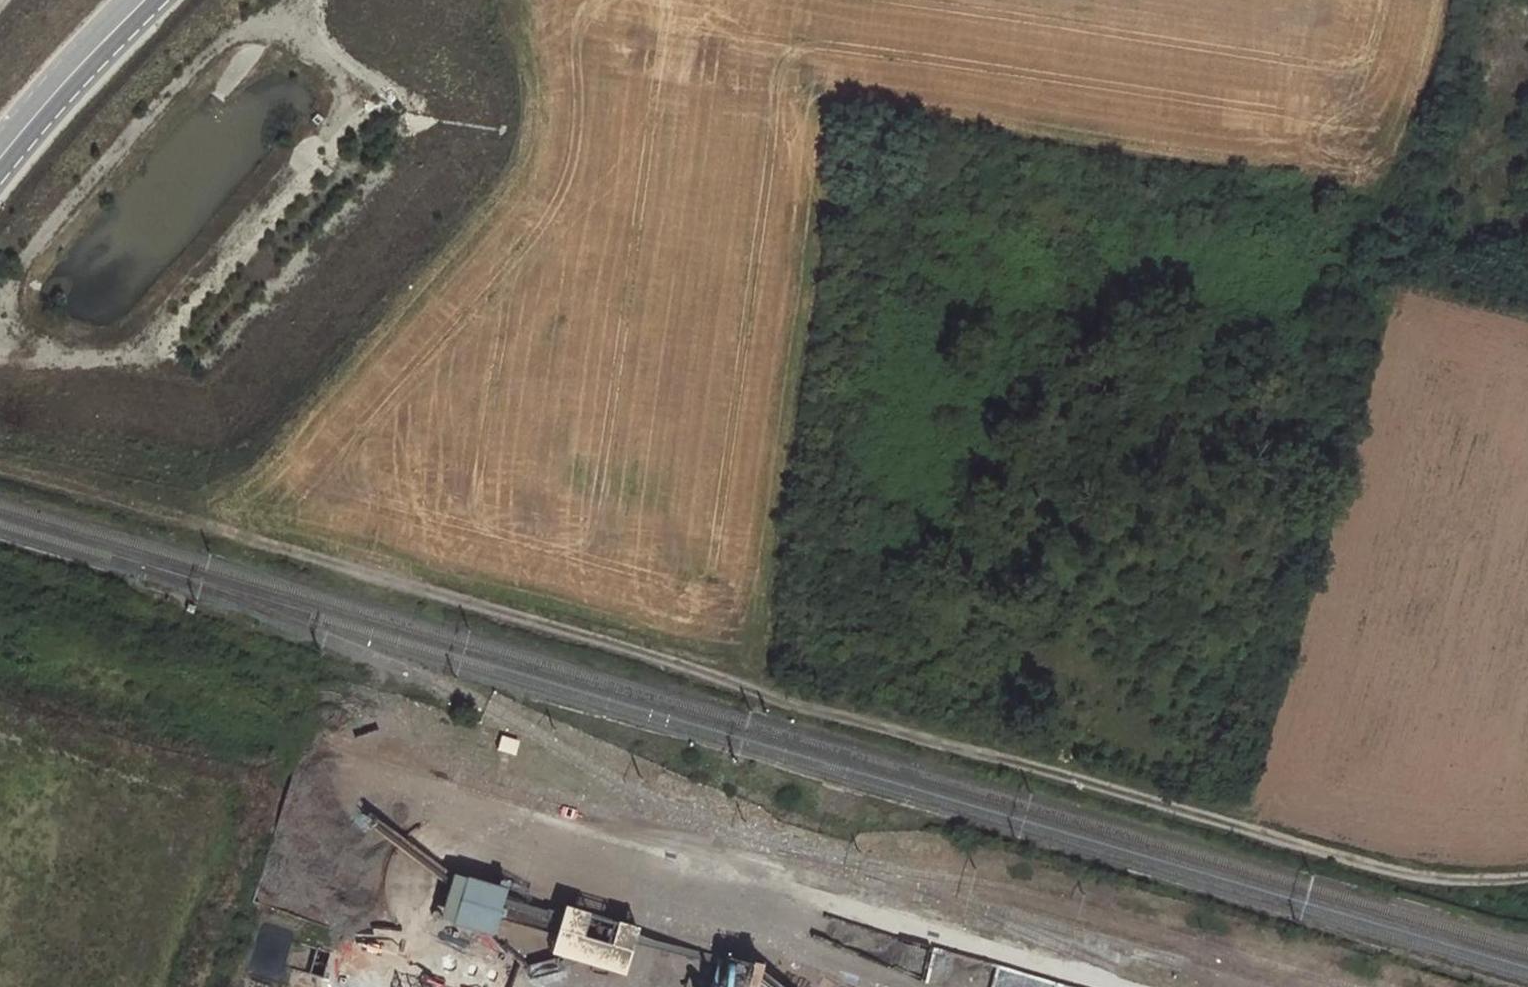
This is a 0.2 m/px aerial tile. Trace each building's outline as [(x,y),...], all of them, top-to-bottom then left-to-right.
[(502,735),(498,749),(515,754),(519,741),(502,735)] [(510,885),(470,873),(457,918),(497,930),(510,885)] [(644,924),(570,902),(556,949),(630,971),(644,924)]
